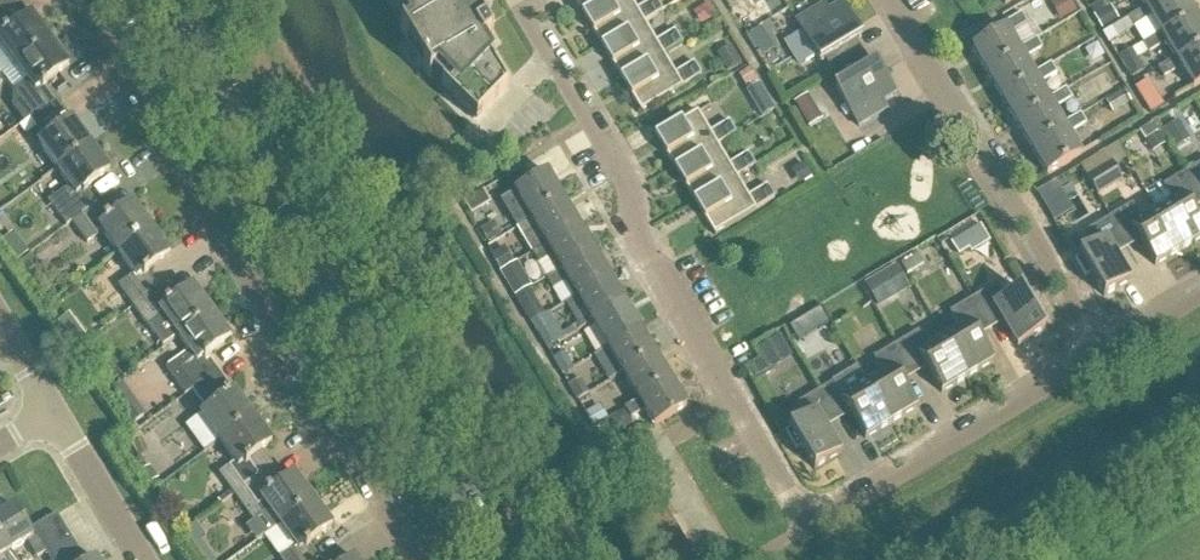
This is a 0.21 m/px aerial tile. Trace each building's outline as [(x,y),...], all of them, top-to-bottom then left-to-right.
[(450,0),(393,0),(402,32),(400,34),(429,82),(432,81),(473,122),(503,90),(504,90),(481,51),(491,45),(491,46),(492,45),(465,0),(458,0),(452,4),(450,0)] [(583,17),(613,0),(573,0),(583,17)] [(629,0),(613,0),(583,17),(603,50),(644,25),(663,14),(656,1),(637,12),(629,0)] [(1006,8),(1020,0),(1001,0),(1006,8)] [(1069,16),(1063,0),(1059,0),(1046,5),(1053,22),(1069,16)] [(1185,0),(1175,0),(1148,16),(1146,11),(1129,21),(1135,31),(1151,21),(1160,36),(1163,41),(1197,21),(1185,0)] [(1146,11),(1148,16),(1175,0),(1139,0),(1146,11)] [(696,15),(704,27),(717,19),(709,7),(696,15)] [(863,56),(856,43),(861,40),(841,8),(828,16),(824,9),(796,25),(819,65),(824,62),(832,75),(863,56)] [(1101,32),(1117,23),(1110,10),(1093,19),(1101,32)] [(779,17),(763,27),(775,46),(791,36),(779,17)] [(973,52),(988,77),(1022,57),(1019,52),(1010,37),(1027,27),(1022,17),(1003,28),(1006,32),(973,52)] [(50,45),(30,18),(8,35),(0,25),(0,47),(1,46),(17,68),(50,45)] [(1197,21),(1163,41),(1160,36),(1144,46),(1149,56),(1166,46),(1175,61),(1178,66),(1199,52),(1199,26),(1197,21)] [(656,44),(644,25),(603,50),(622,83),(664,57),(682,46),(675,33),(656,44)] [(761,32),(750,39),(759,54),(770,47),(761,32)] [(1036,42),(1019,52),(1022,57),(988,77),(1003,102),(1037,82),(1034,78),(1025,62),(1042,52),(1036,42)] [(68,71),(50,45),(17,68),(28,83),(14,93),(12,109),(24,126),(32,121),(57,102),(46,87),(68,71)] [(727,74),(741,66),(731,49),(716,57),(727,74)] [(1178,66),(1175,61),(1158,71),(1164,81),(1181,71),(1194,91),(1199,87),(1199,52),(1178,66)] [(1130,82),(1144,74),(1131,53),(1118,60),(1130,82)] [(882,106),(896,98),(876,66),(871,69),(863,56),(832,75),(840,87),(835,90),(858,130),(886,113),(882,106)] [(675,77),(664,57),(622,83),(642,116),(643,115),(642,113),(701,78),(694,65),(675,77)] [(1051,67),(1034,78),(1037,82),(1003,102),(1017,127),(1052,107),(1049,103),(1040,87),(1057,77),(1051,67)] [(758,86),(750,73),(741,79),(749,92),(758,86)] [(1150,117),(1163,109),(1148,83),(1134,91),(1150,117)] [(1066,92),(1049,103),(1052,107),(1017,127),(1032,153),(1067,132),(1064,127),(1055,112),(1072,102),(1066,92)] [(1113,116),(1128,107),(1121,97),(1107,105),(1113,116)] [(809,131),(822,123),(807,98),(794,106),(809,131)] [(72,124),(57,102),(32,121),(47,141),(40,146),(59,172),(92,148),(74,122),(72,124)] [(698,114),(656,139),(676,173),(718,148),(736,137),(729,124),(710,135),(698,114)] [(1070,138),(1087,128),(1081,117),(1064,127),(1067,132),(1032,153),(1047,178),(1082,158),(1070,138)] [(1174,153),(1190,143),(1178,124),(1162,134),(1174,153)] [(1152,156),(1165,147),(1157,135),(1144,144),(1152,156)] [(111,173),(92,148),(59,172),(71,189),(49,205),(67,229),(73,225),(99,206),(88,190),(111,173)] [(729,167),(718,148),(676,173),(695,205),(737,180),(756,169),(748,156),(729,167)] [(1110,164),(1085,179),(1097,199),(1122,184),(1110,164)] [(1186,175),(1199,199),(1199,166),(1186,175)] [(800,188),(813,181),(804,167),(791,175),(800,188)] [(1189,208),(1199,202),(1199,199),(1186,175),(1163,188),(1171,202),(1156,211),(1181,253),(1199,242),(1199,227),(1189,208)] [(514,196),(530,222),(563,203),(548,176),(514,196)] [(748,199),(737,180),(695,205),(715,238),(716,238),(715,236),(775,201),(767,188),(748,199)] [(1073,212),(1058,183),(1031,196),(1046,226),(1073,212)] [(545,248),(579,229),(563,203),(530,222),(530,223),(516,232),(522,242),(537,233),(545,248)] [(119,256),(153,231),(134,205),(111,222),(99,206),(73,225),(88,247),(104,235),(119,256)] [(1181,253),(1156,211),(1140,220),(1132,207),(1109,220),(1125,247),(1138,239),(1155,269),(1181,253)] [(1130,283),(1113,254),(1125,247),(1109,220),(1087,234),(1095,248),(1079,257),(1080,259),(1075,262),(1086,280),(1091,277),(1104,299),(1130,283)] [(488,246),(501,238),(493,225),(480,233),(488,246)] [(594,255),(579,229),(545,248),(546,249),(531,257),(537,268),(552,260),(561,274),(594,255)] [(972,256),(990,245),(980,229),(949,247),(957,259),(970,252),(972,256)] [(172,257),(153,231),(119,256),(135,278),(119,289),(133,308),(159,290),(148,275),(172,257)] [(28,256),(13,236),(0,246),(0,247),(14,266),(28,256)] [(500,275),(514,267),(504,250),(491,259),(500,275)] [(609,281),(594,255),(561,274),(561,275),(546,284),(552,294),(567,285),(576,300),(609,281)] [(907,278),(924,268),(917,256),(900,266),(907,278)] [(27,274),(37,269),(31,259),(21,264),(27,274)] [(898,271),(868,289),(878,307),(908,290),(898,271)] [(515,300),(527,293),(517,277),(506,284),(515,300)] [(624,307),(609,281),(576,300),(560,309),(561,310),(576,301),(591,326),(624,307)] [(995,288),(972,302),(988,328),(1000,321),(1018,350),(1044,334),(1031,312),(1036,309),(1025,291),(1020,294),(1019,292),(1003,302),(995,288)] [(180,339),(213,315),(194,289),(171,306),(159,290),(133,308),(148,329),(164,318),(180,339)] [(530,326),(544,318),(530,293),(515,302),(530,327),(530,326)] [(975,336),(988,328),(972,302),(949,315),(958,329),(942,338),(967,380),(993,365),(975,336)] [(640,333),(624,307),(591,326),(606,352),(640,333)] [(194,392),(220,373),(208,358),(232,341),(213,315),(180,339),(191,355),(167,373),(185,398),(194,392)] [(545,352),(564,340),(549,315),(544,318),(530,326),(545,352)] [(70,317),(57,326),(68,341),(81,332),(70,317)] [(81,332),(68,341),(74,350),(87,341),(81,332)] [(655,358),(640,333),(606,352),(621,378),(655,358)] [(967,380),(942,338),(927,348),(919,334),(896,347),(912,374),(924,366),(942,396),(967,380)] [(774,338),(750,353),(762,374),(787,360),(774,338)] [(899,381),(912,374),(896,347),(873,361),(882,375),(866,384),(891,426),(917,411),(899,381)] [(670,384),(655,358),(621,378),(637,404),(670,384)] [(122,378),(110,364),(93,377),(104,392),(122,378)] [(891,426),(866,384),(858,370),(820,393),(836,419),(848,412),(865,441),(891,426)] [(235,394),(220,373),(194,392),(209,413),(202,418),(220,444),(253,419),(235,394)] [(576,403),(589,396),(580,382),(568,389),(576,403)] [(652,431),(686,411),(670,384),(637,404),(623,412),(629,423),(643,415),(652,431)] [(107,396),(131,429),(147,418),(123,385),(107,396)] [(823,427),(836,419),(820,393),(797,406),(806,420),(789,430),(790,432),(785,435),(796,453),(801,450),(814,472),(841,456),(823,427)] [(591,430),(607,422),(600,408),(584,416),(591,430)] [(272,445),(253,419),(220,444),(236,465),(221,477),(235,496),(273,468),(262,453),(272,445)] [(613,465),(639,449),(630,435),(618,442),(615,436),(601,444),(613,465)] [(280,528),(313,503),(294,477),(284,484),(273,468),(235,496),(250,517),(264,507),(280,528)] [(148,490),(159,482),(150,470),(139,478),(148,490)] [(629,504),(653,490),(646,480),(623,493),(629,504)] [(313,503),(280,528),(295,550),(281,559),(318,559),(308,547),(332,529),(313,503)] [(40,545),(37,540),(34,542),(29,534),(15,510),(0,519),(0,543),(8,557),(12,555),(28,545),(38,559),(41,559),(47,557),(40,545)] [(40,545),(65,530),(57,517),(29,534),(34,542),(37,540),(40,545)] [(656,549),(679,536),(673,525),(650,539),(656,549)] [(198,527),(185,537),(194,550),(208,540),(198,527)] [(48,558),(72,543),(65,530),(40,545),(47,557),(48,558)] [(686,547),(679,536),(656,549),(662,559),(664,559),(686,547)] [(12,555),(8,557),(0,543),(0,559),(15,559),(12,555)] [(80,556),(72,543),(48,558),(49,559),(73,559),(80,556)] [(693,559),(686,547),(664,559),(690,559),(693,559)] [(200,558),(201,559),(218,559),(211,550),(200,558)]
